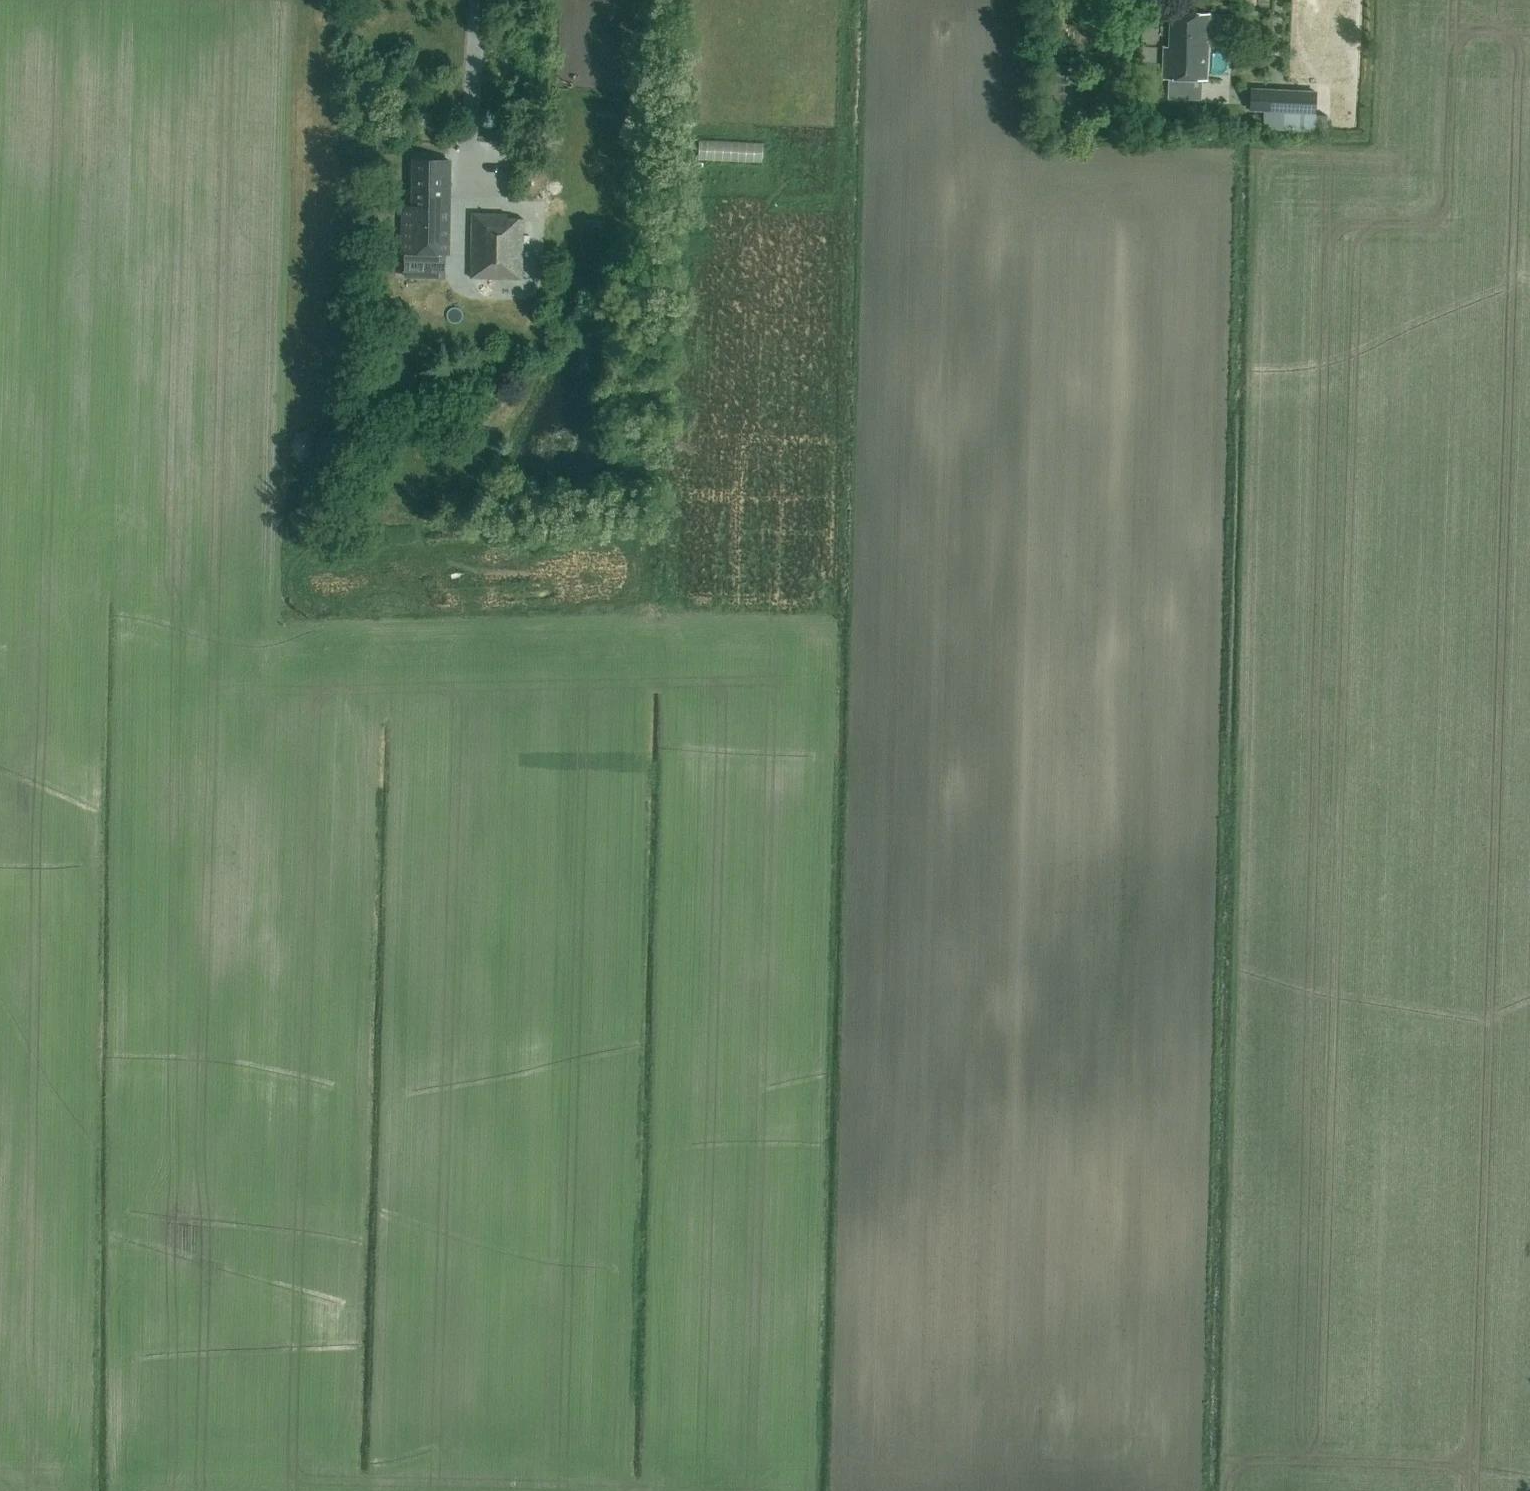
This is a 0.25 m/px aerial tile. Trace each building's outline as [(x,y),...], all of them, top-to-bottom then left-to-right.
[(1208,15),(1170,14),(1170,48),(1164,48),(1164,78),(1206,79),(1208,15)] [(1285,84),(1252,83),(1252,88),(1230,87),(1229,105),(1252,106),(1252,111),(1282,112),(1282,128),(1297,128),(1298,91),(1285,90),(1285,84)] [(449,161),(414,160),(413,206),(403,206),(402,253),(448,254),(449,200),(448,200),(449,161)] [(506,213),(471,213),(470,283),(474,283),(474,287),(490,288),(490,279),(523,279),(523,262),(535,262),(535,234),(523,234),(523,218),(506,218),(506,213)]
